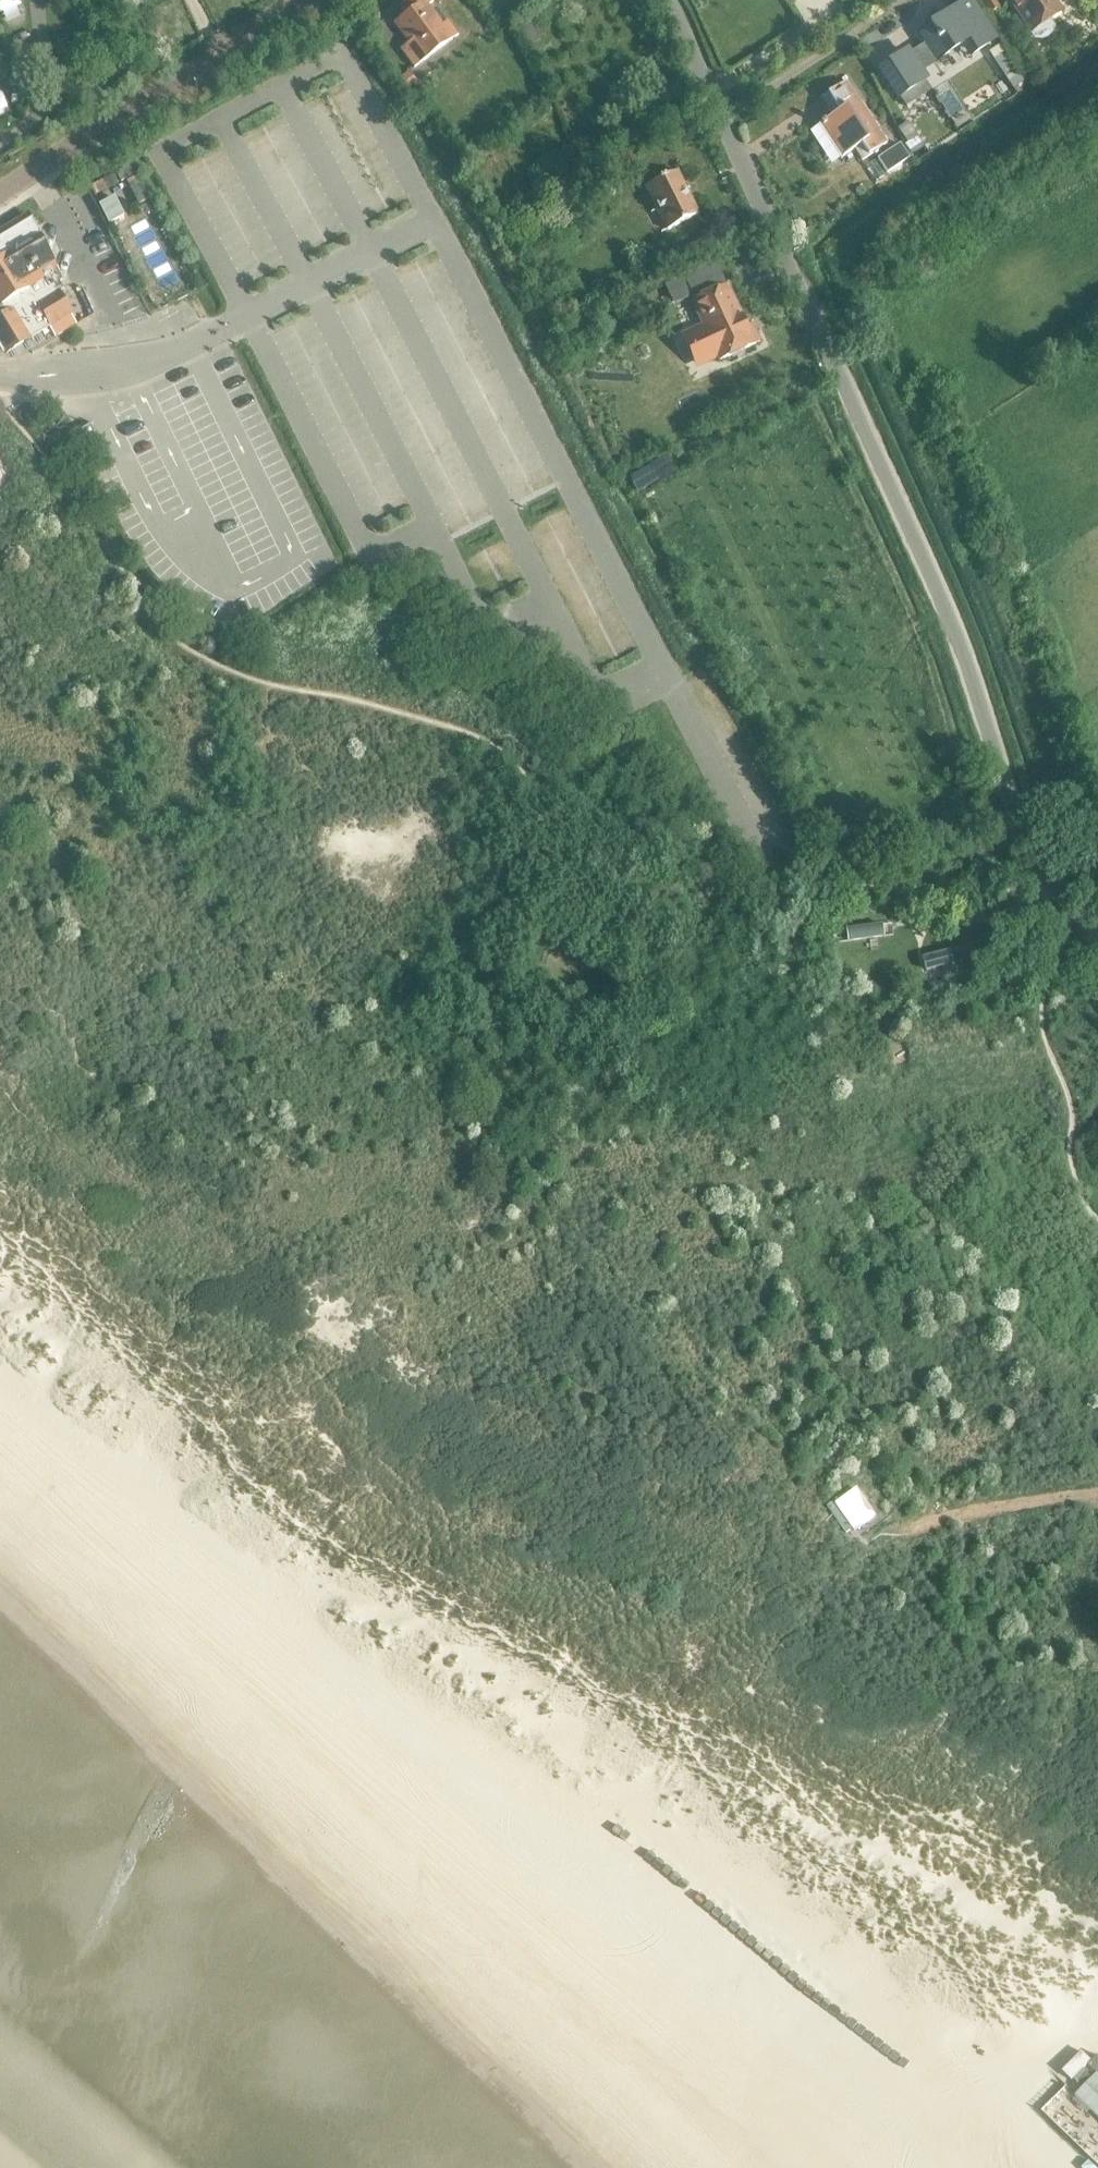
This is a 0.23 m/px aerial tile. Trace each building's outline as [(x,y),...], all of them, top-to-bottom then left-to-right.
[(442,26),(428,7),(434,2),(432,0),(409,0),(402,5),(408,14),(396,24),(411,44),(402,51),(415,69),(459,36),(448,21),(442,26)] [(989,15),(1001,7),(996,0),(980,0),(989,15)] [(1056,0),(1010,0),(1036,40),(1042,41),(1047,39),(1052,34),(1055,27),(1051,22),(1062,15),(1053,2),(1056,0)] [(962,46),(971,59),(995,42),(968,2),(918,36),(936,64),(962,46)] [(906,51),(880,69),(901,99),(908,109),(926,96),(920,87),(927,82),(921,72),(923,71),(912,54),(909,56),(906,51)] [(862,161),(889,143),(847,83),(828,95),(827,94),(820,99),(832,117),(811,131),(834,163),(854,150),(862,161)] [(646,187),(668,231),(700,216),(678,172),(646,187)] [(8,353),(26,342),(73,314),(60,293),(65,290),(61,283),(63,281),(54,264),(40,235),(30,218),(0,236),(0,340),(8,353)] [(683,249),(689,262),(715,249),(709,236),(683,249)] [(753,324),(747,327),(727,285),(692,302),(713,347),(708,350),(715,365),(762,343),(753,324)] [(852,1539),(883,1519),(863,1488),(855,1492),(853,1489),(840,1498),(838,1495),(825,1503),(843,1532),(846,1530),(852,1539)] [(1062,2070),(1072,2080),(1087,2064),(1097,2074),(1097,2056),(1097,2055),(1092,2060),(1081,2050),(1077,2054),(1062,2070)] [(1083,2091),(1078,2097),(1097,2116),(1097,2075),(1083,2091)]
